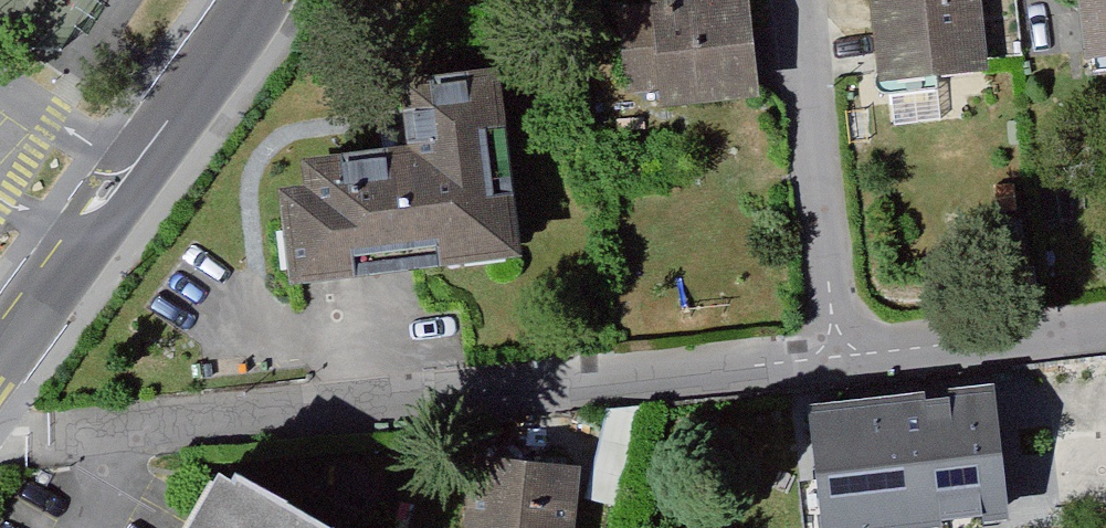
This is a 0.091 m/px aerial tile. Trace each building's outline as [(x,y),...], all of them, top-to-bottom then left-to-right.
[(752,96),(751,0),(652,0),(652,8),(631,9),(631,85),(654,85),(654,97),(752,96)] [(983,69),(976,0),(860,0),(868,80),(983,69)] [(1083,64),(1105,62),(1105,0),(1076,0),(1083,64)] [(269,188),(272,280),(512,271),(504,67),(400,71),(404,154),(297,158),(299,187),(269,188)] [(1051,386),(905,392),(911,527),(1058,527),(1051,386)] [(606,422),(586,508),(619,515),(639,430),(606,422)] [(574,477),(466,474),(465,527),(573,527),(574,477)] [(239,490),(218,527),(309,527),(239,490)]
